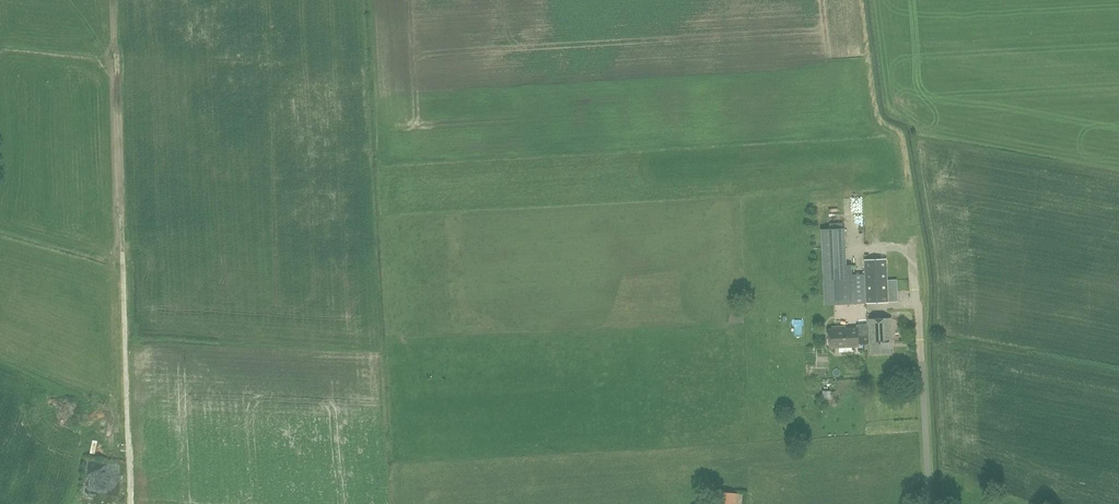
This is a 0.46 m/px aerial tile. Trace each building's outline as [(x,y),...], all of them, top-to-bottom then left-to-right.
[(846,265),(845,228),(821,229),(822,248),(824,294),(824,304),(853,303),(852,265),(846,265)] [(888,258),(866,259),(867,303),(889,302),(888,258)] [(903,327),(909,324),(906,316),(900,319),(903,327)] [(890,342),(892,342),(891,318),(867,319),(867,324),(864,324),(865,343),(870,343),(871,353),(891,352),(890,342)] [(829,347),(858,346),(858,344),(865,343),(864,324),(856,325),(856,328),(846,329),(846,325),(837,326),(837,329),(829,329),(829,347)] [(737,493),(718,491),(717,503),(735,503),(737,493)]
